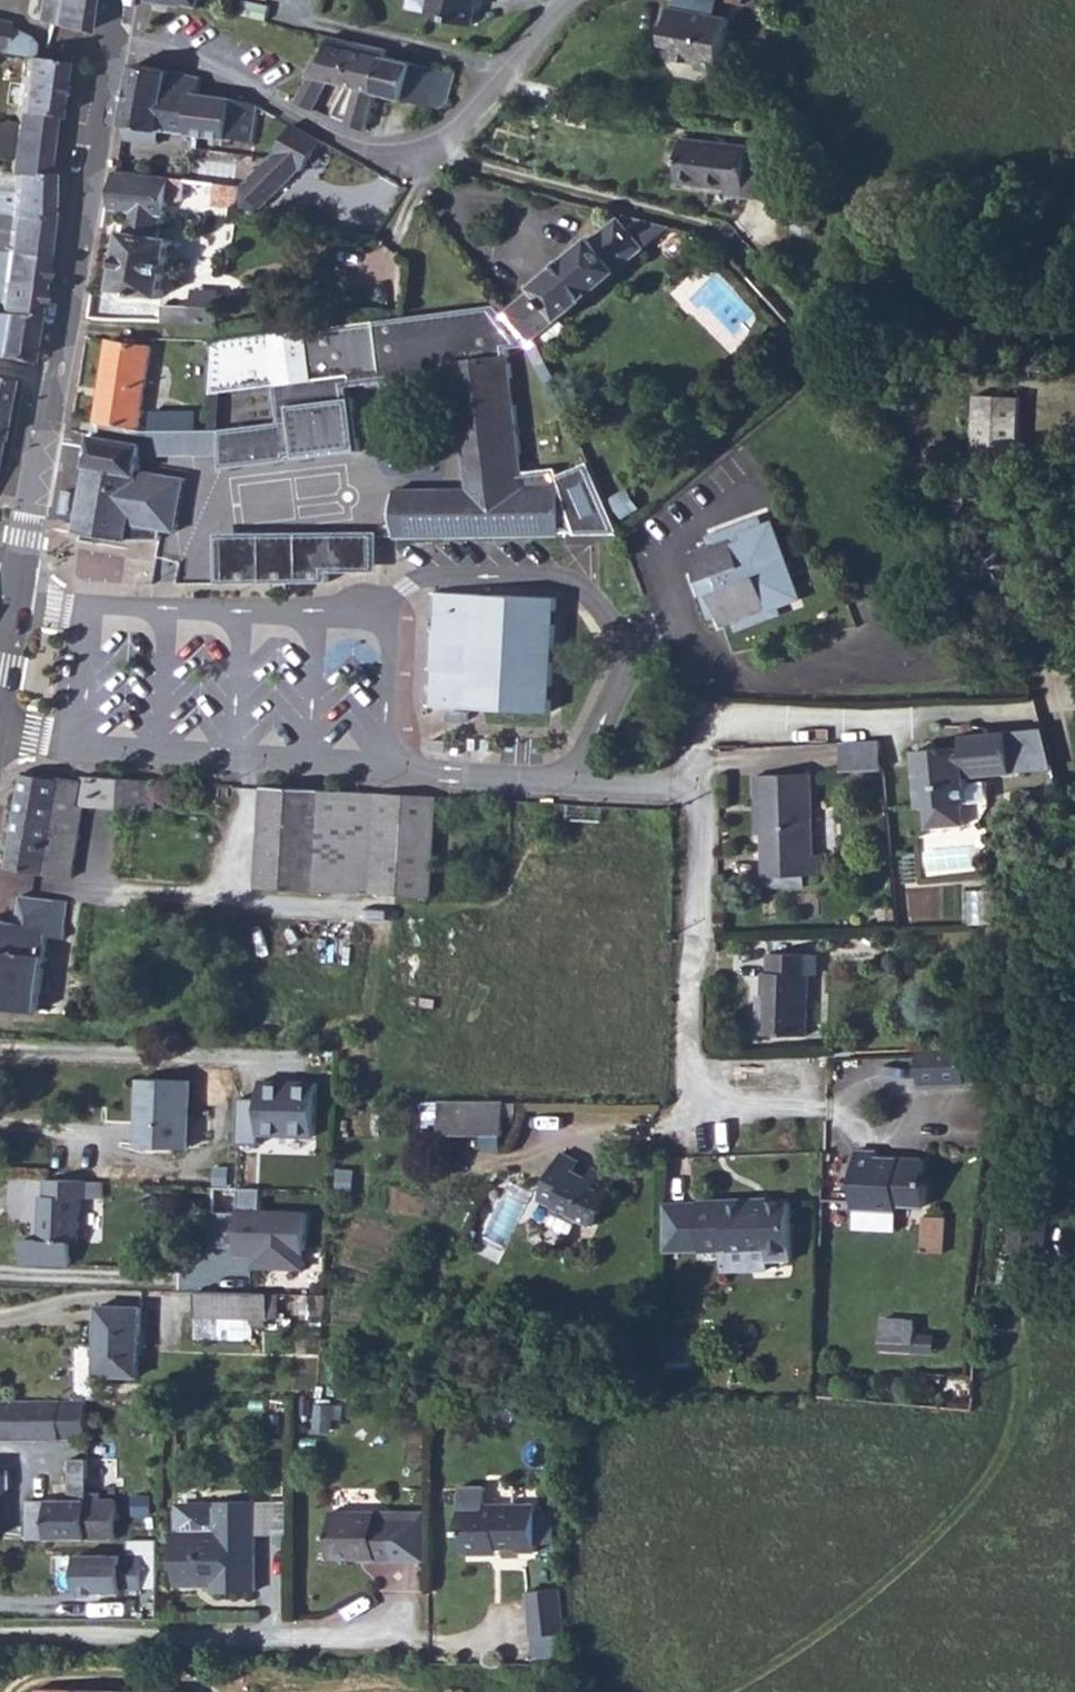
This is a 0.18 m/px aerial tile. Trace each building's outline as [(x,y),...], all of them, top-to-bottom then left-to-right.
[(39,22),(89,29),(93,0),(42,0),(39,22)] [(246,9),(275,12),(278,0),(247,0),(246,9)] [(434,13),(476,22),(480,0),(436,0),(434,13)] [(718,72),(731,19),(678,5),(668,40),(676,42),(672,55),(699,62),(698,68),(718,72)] [(57,52),(47,50),(33,40),(14,36),(16,28),(0,24),(0,47),(36,56),(31,93),(27,117),(26,128),(6,126),(0,160),(21,163),(19,175),(23,176),(51,180),(59,122),(63,123),(71,64),(57,61),(57,52)] [(327,58),(316,80),(337,84),(356,88),(364,39),(341,34),(332,59),(327,58)] [(364,39),(356,88),(364,90),(357,118),(356,121),(377,127),(384,92),(392,54),(394,45),(364,39)] [(392,54),(384,92),(446,105),(454,102),(458,97),(467,71),(392,54)] [(137,63),(126,121),(130,122),(129,138),(163,141),(164,127),(168,128),(168,124),(272,140),(278,114),(251,98),(205,94),(208,74),(137,63)] [(316,80),(301,109),(321,118),(337,84),(316,80)] [(15,116),(27,117),(31,93),(18,92),(15,116)] [(321,141),(293,125),(281,149),(245,188),(242,205),(264,209),(302,169),(306,172),(321,141)] [(766,196),(773,146),(681,136),(676,178),(725,185),(724,191),(766,196)] [(177,178),(119,169),(119,174),(115,204),(114,210),(131,210),(128,234),(125,233),(116,289),(165,294),(173,238),(159,236),(161,215),(167,217),(169,200),(183,203),(188,179),(177,178)] [(178,169),(177,178),(188,179),(190,170),(178,169)] [(50,220),(56,181),(51,180),(23,176),(15,215),(50,220)] [(188,179),(183,203),(241,212),(242,205),(245,188),(188,179)] [(50,220),(15,215),(0,213),(0,251),(8,253),(43,259),(50,220)] [(679,227),(629,216),(604,240),(600,236),(542,287),(546,290),(512,319),(540,350),(571,320),(576,324),(631,275),(628,272),(679,227)] [(39,284),(43,259),(8,253),(5,269),(0,268),(0,278),(39,284)] [(34,316),(39,284),(0,278),(0,293),(0,297),(0,311),(34,316)] [(209,317),(209,323),(219,324),(221,291),(196,289),(195,306),(194,317),(209,317)] [(165,305),(164,321),(209,323),(209,317),(194,317),(195,306),(165,305)] [(537,487),(517,352),(498,307),(407,319),(386,321),(228,335),(228,386),(239,387),(292,387),(292,424),(238,424),(238,449),(241,449),(241,462),(299,459),(299,457),(305,457),(306,459),(360,457),(357,402),(351,402),(351,391),(456,376),(470,485),(407,487),(395,497),(393,514),(396,532),(413,537),(566,539),(558,491),(557,487),(537,487)] [(34,316),(0,311),(0,359),(25,363),(27,359),(34,316)] [(113,340),(104,421),(147,425),(155,342),(113,340)] [(1,508),(21,376),(0,372),(0,508),(1,508)] [(239,387),(228,386),(228,424),(238,424),(239,387)] [(975,395),(973,445),(1019,447),(1021,397),(975,395)] [(161,407),(160,425),(207,426),(206,406),(161,407)] [(1036,412),(1036,466),(1074,465),(1074,410),(1036,412)] [(147,425),(104,421),(101,436),(149,442),(148,451),(238,449),(238,424),(228,424),(207,426),(160,425),(147,425)] [(101,436),(84,533),(135,539),(168,536),(170,526),(184,527),(191,475),(146,469),(148,451),(149,442),(101,436)] [(569,488),(558,491),(566,539),(585,533),(569,488)] [(63,490),(60,511),(70,512),(73,491),(63,490)] [(710,547),(685,555),(695,584),(706,580),(710,592),(706,594),(717,627),(774,608),(773,606),(766,586),(787,579),(789,578),(771,525),(761,529),(758,520),(725,532),(725,533),(727,540),(710,547)] [(224,534),(224,584),(335,583),(335,572),(339,572),(339,574),(385,573),(385,533),(224,534)] [(708,539),(710,547),(727,540),(725,533),(708,539)] [(794,599),(787,579),(766,586),(773,606),(794,599)] [(442,704),(557,707),(560,600),(443,596),(442,704)] [(1001,735),(955,738),(956,749),(957,760),(945,761),(934,751),(908,752),(911,807),(917,808),(918,830),(957,827),(956,805),(961,805),(959,779),(1004,777),(1001,735)] [(434,742),(434,753),(450,753),(450,742),(434,742)] [(876,744),(837,743),(837,768),(876,768),(876,744)] [(956,749),(934,751),(945,761),(957,760),(956,749)] [(125,776),(44,769),(43,773),(22,771),(5,865),(65,874),(72,829),(45,826),(49,803),(75,805),(76,802),(121,806),(125,776)] [(760,802),(761,817),(810,816),(808,773),(756,774),(756,802),(760,802)] [(152,779),(125,776),(121,806),(149,809),(152,779)] [(264,889),(332,893),(337,791),(271,787),(264,889)] [(337,791),(332,893),(391,895),(396,794),(337,791)] [(45,826),(72,829),(75,805),(49,803),(45,826)] [(810,816),(761,817),(762,881),(802,878),(812,878),(810,816)] [(802,878),(762,881),(763,892),(803,890),(802,878)] [(71,903),(26,896),(21,922),(0,919),(0,1008),(45,1014),(53,926),(68,928),(71,916),(71,914),(71,903)] [(757,1036),(807,1038),(809,986),(817,988),(816,955),(769,955),(769,975),(763,974),(762,1011),(756,1011),(757,1036)] [(962,1052),(917,1051),(916,1086),(962,1088),(962,1052)] [(187,1149),(189,1081),(142,1081),(141,1148),(187,1149)] [(318,1085),(262,1083),(261,1101),(244,1100),(242,1141),(267,1142),(268,1133),(316,1135),(318,1085)] [(498,1119),(435,1117),(434,1153),(496,1155),(498,1119)] [(851,1230),(895,1234),(896,1205),(926,1207),(927,1183),(923,1183),(924,1161),(879,1158),(879,1151),(856,1151),(851,1230)] [(612,1201),(589,1189),(585,1199),(571,1192),(575,1182),(560,1173),(534,1222),(549,1230),(547,1234),(569,1246),(572,1241),(587,1249),(597,1229),(602,1232),(612,1213),(607,1211),(612,1201)] [(95,1183),(54,1182),(55,1199),(50,1199),(50,1242),(31,1242),(30,1265),(79,1266),(79,1244),(86,1243),(87,1198),(94,1199),(95,1183)] [(111,1183),(95,1183),(94,1199),(110,1199),(111,1183)] [(258,1186),(232,1185),(229,1252),(245,1253),(244,1270),(300,1272),(303,1211),(257,1209),(258,1186)] [(731,1198),(668,1199),(669,1254),(720,1251),(723,1272),(767,1272),(768,1261),(792,1261),(791,1206),(731,1206),(731,1198)] [(923,1215),(921,1251),(945,1253),(947,1217),(923,1215)] [(1055,1270),(1054,1216),(1020,1217),(1021,1271),(1055,1270)] [(148,1377),(148,1310),(106,1310),(106,1377),(148,1377)] [(265,1314),(218,1314),(217,1340),(270,1341),(271,1334),(265,1333),(265,1314)] [(914,1334),(915,1318),(882,1316),(880,1347),(932,1351),(933,1335),(914,1334)] [(880,1377),(916,1373),(915,1353),(880,1357),(880,1377)] [(0,1401),(0,1443),(86,1444),(87,1401),(51,1401),(0,1401)] [(88,1500),(89,1458),(65,1457),(64,1498),(27,1499),(25,1543),(35,1543),(87,1544),(88,1500)] [(87,1544),(117,1545),(116,1501),(88,1500),(87,1544)] [(253,1590),(254,1500),(224,1500),(224,1502),(211,1502),(211,1504),(183,1503),(182,1532),(181,1532),(182,1582),(215,1583),(215,1589),(253,1590)] [(536,1552),(537,1547),(537,1511),(537,1503),(485,1505),(484,1511),(459,1511),(459,1532),(466,1536),(465,1554),(485,1556),(485,1549),(516,1548),(518,1554),(536,1552)] [(537,1511),(537,1547),(553,1547),(554,1511),(537,1511)] [(372,1563),(391,1564),(390,1522),(376,1521),(375,1513),(331,1512),(331,1525),(326,1526),(326,1558),(370,1557),(372,1563)] [(421,1512),(375,1513),(376,1521),(390,1522),(391,1564),(422,1564),(421,1512)] [(144,1599),(145,1553),(113,1553),(113,1570),(63,1570),(61,1606),(105,1607),(105,1604),(126,1604),(126,1598),(144,1599)] [(561,1635),(557,1591),(525,1594),(528,1638),(561,1635)]
